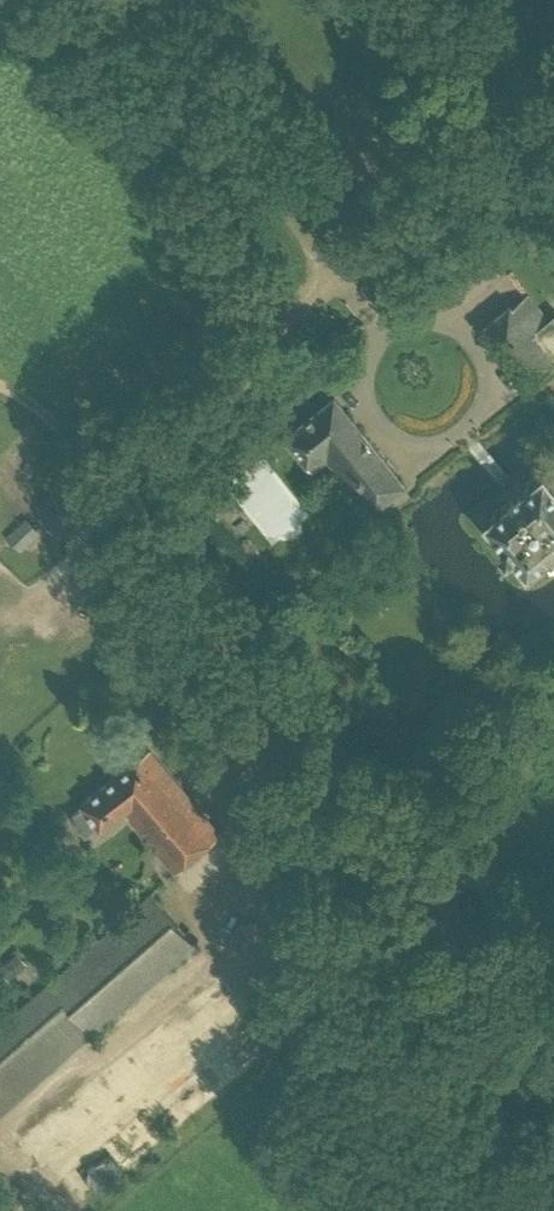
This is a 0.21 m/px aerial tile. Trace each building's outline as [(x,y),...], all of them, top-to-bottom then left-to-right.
[(528,294),(514,306),(511,303),(481,328),(529,385),(553,364),(553,314),(549,318),(528,294)] [(404,484),(335,396),(285,435),(313,470),(328,457),(370,510),(375,508),(404,484)] [(514,564),(518,559),(528,571),(541,561),(550,572),(553,569),(553,482),(545,471),(533,482),(519,493),(486,520),(505,543),(501,547),(514,564)] [(247,507),(291,564),(327,537),(284,479),(247,507)] [(62,536),(92,509),(68,481),(37,508),(62,536)] [(215,490),(202,500),(217,520),(230,510),(215,490)] [(20,552),(41,533),(26,517),(6,537),(20,552)] [(220,835),(150,749),(82,804),(84,807),(71,816),(86,836),(99,826),(102,830),(123,813),(175,871),(220,835)] [(196,946),(152,895),(0,1026),(0,1116),(196,946)] [(256,922),(255,921),(254,921),(253,921),(252,921),(251,920),(250,920),(249,920),(248,920),(247,920),(246,921),(245,921),(244,921),(243,921),(242,922),(241,922),(240,922),(239,923),(238,923),(238,924),(237,924),(236,925),(235,925),(235,926),(234,926),(233,927),(233,928),(232,929),(231,930),(230,931),(230,932),(229,933),(229,934),(229,935),(228,936),(228,937),(228,938),(228,939),(228,940),(227,940),(227,941),(227,942),(227,943),(227,944),(228,945),(228,946),(228,947),(228,948),(228,949),(229,950),(229,951),(230,952),(230,953),(231,954),(232,955),(232,956),(233,957),(234,957),(234,958),(235,959),(236,959),(236,960),(237,960),(238,961),(239,961),(240,962),(241,962),(242,963),(243,963),(244,963),(245,963),(246,964),(247,964),(248,964),(249,964),(250,964),(251,964),(252,963),(253,963),(254,963),(255,963),(256,963),(257,962),(258,962),(259,961),(260,961),(261,960),(262,960),(262,959),(263,959),(264,958),(264,957),(265,957),(266,956),(266,955),(267,954),(268,953),(268,952),(269,951),(269,950),(270,949),(270,948),(270,947),(270,946),(270,945),(271,944),(271,943),(271,942),(271,941),(271,940),(270,939),(270,938),(270,937),(270,936),(269,935),(269,934),(269,933),(268,932),(268,931),(267,930),(266,929),(265,928),(265,927),(264,926),(263,926),(263,925),(262,925),(261,924),(260,924),(260,923),(259,923),(258,922),(257,922),(256,922)]
